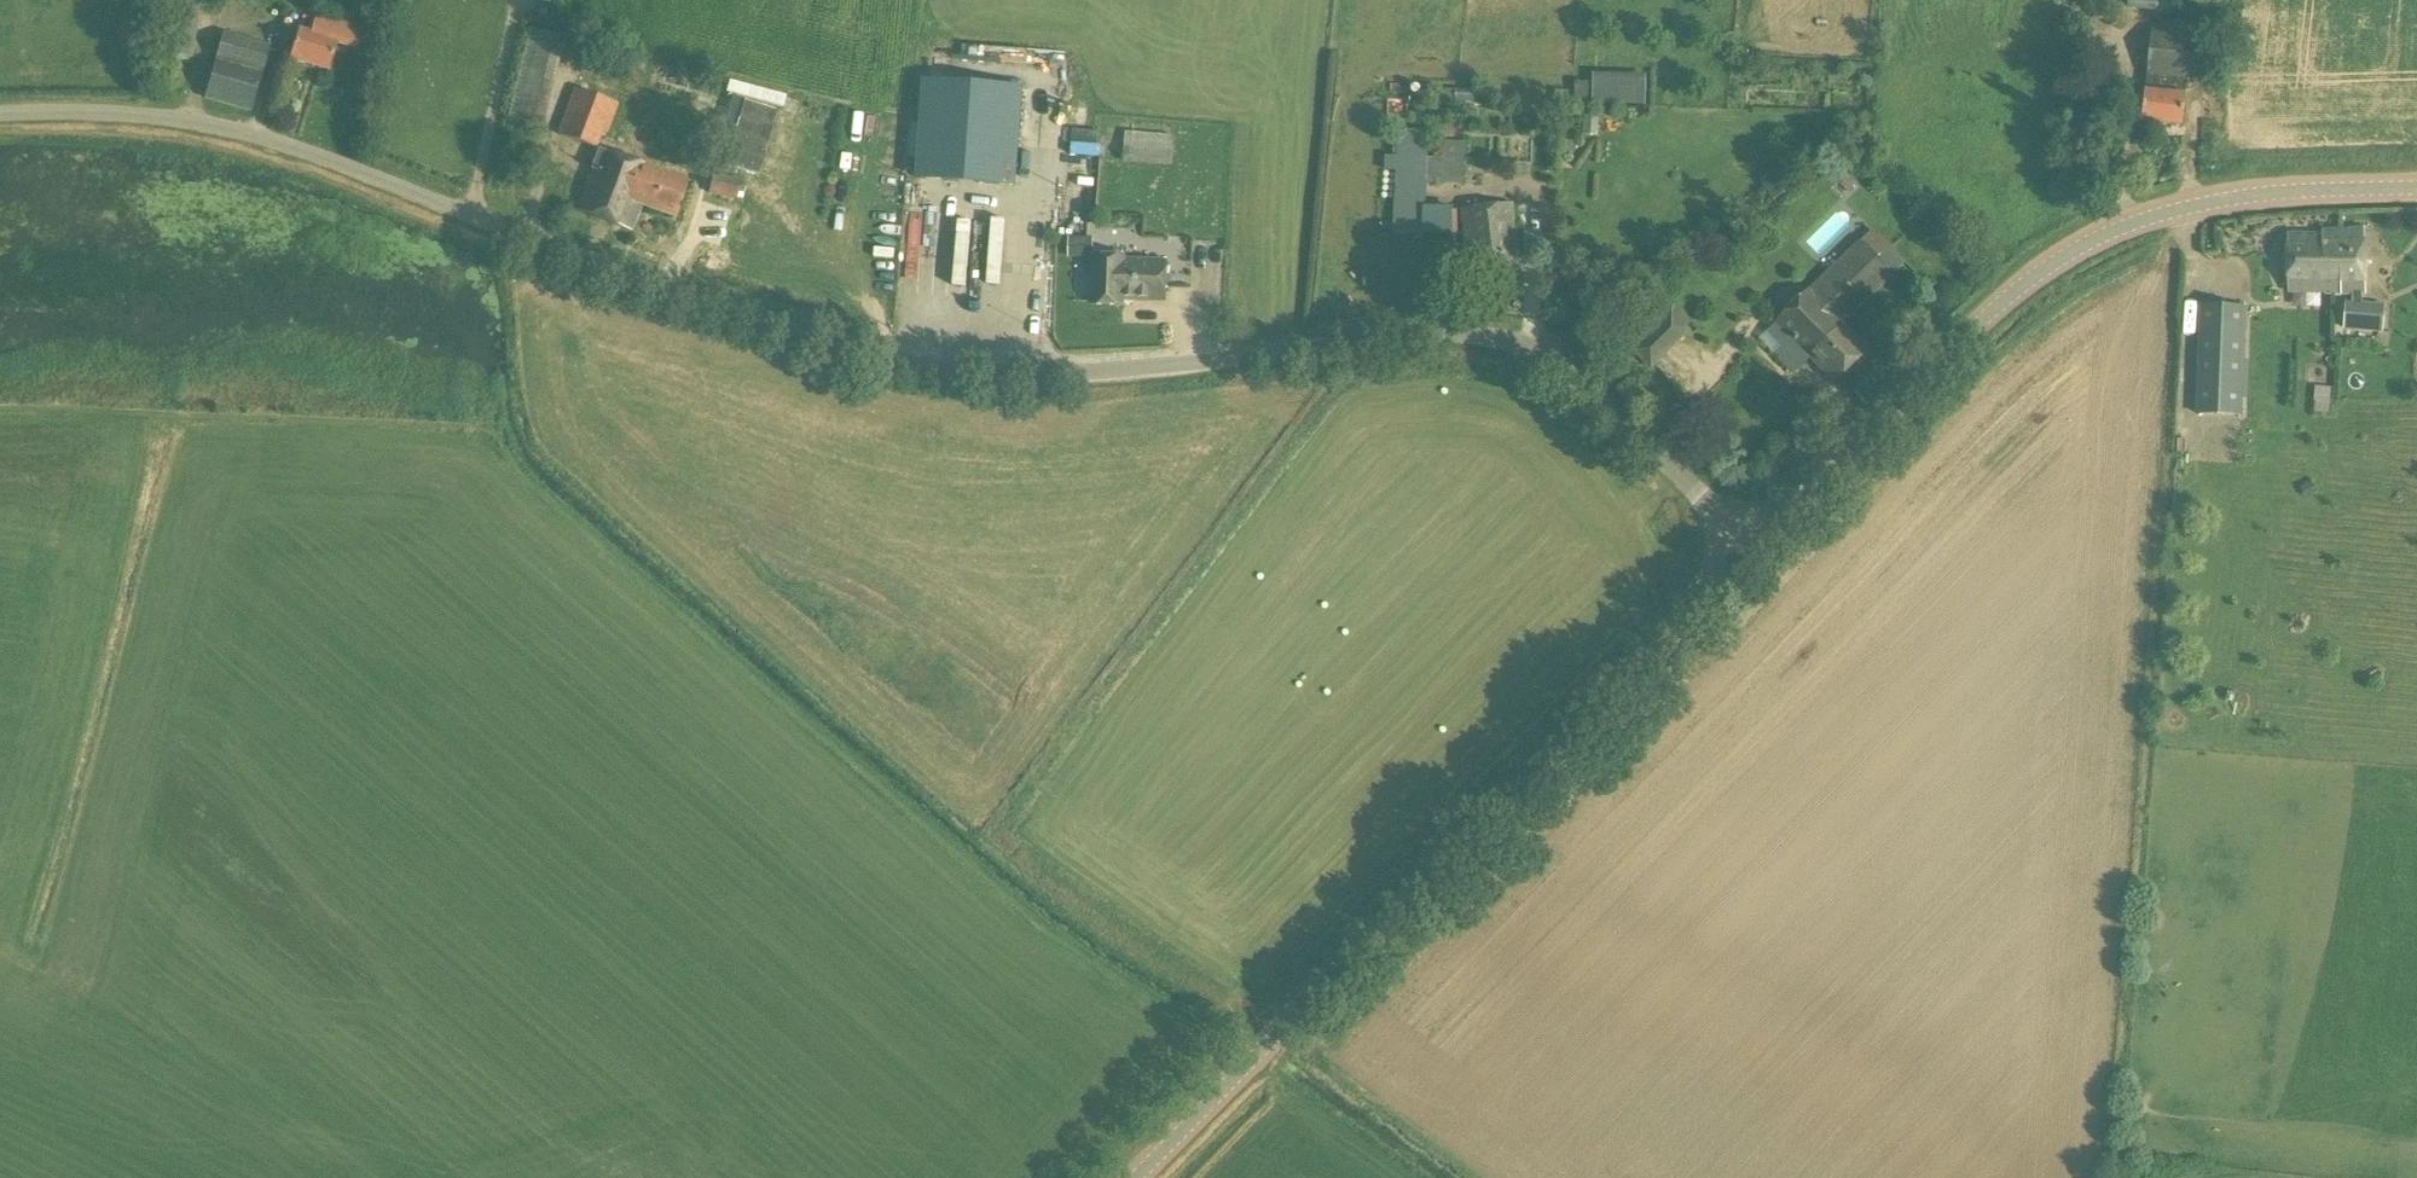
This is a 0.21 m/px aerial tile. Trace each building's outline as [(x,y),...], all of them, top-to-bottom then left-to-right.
[(2176,0),(2128,0),(2127,7),(2174,13),(2176,0)] [(358,49),(364,30),(316,15),(310,33),(299,30),(290,59),(329,71),(338,43),(358,49)] [(543,125),(565,37),(530,29),(508,116),(543,125)] [(2195,82),(2200,35),(2152,30),(2141,121),(2181,126),(2187,81),(2195,82)] [(253,111),(267,51),(269,45),(224,32),(222,38),(206,98),(253,111)] [(1597,78),(1572,79),(1572,91),(1598,90),(1597,78)] [(1016,185),(1023,88),(926,81),(919,178),(1016,185)] [(558,83),(549,131),(581,137),(590,89),(558,83)] [(1456,89),(1456,100),(1474,101),(1474,90),(1456,89)] [(1568,102),(1569,91),(1555,90),(1555,101),(1568,102)] [(1170,166),(1174,125),(1127,121),(1124,162),(1170,166)] [(1073,129),(1072,142),(1097,144),(1098,131),(1073,129)] [(1463,177),(1464,158),(1427,156),(1428,131),(1398,129),(1393,233),(1452,236),(1454,208),(1425,207),(1427,176),(1463,177)] [(673,155),(617,135),(607,162),(623,168),(613,196),(671,216),(686,173),(669,167),(673,155)] [(1783,171),(1762,185),(1773,201),(1794,187),(1783,171)] [(737,199),(741,179),(712,174),(708,193),(737,199)] [(1469,275),(1520,269),(1513,204),(1462,209),(1469,275)] [(1838,381),(1869,350),(1845,323),(1895,274),(1879,258),(1891,247),(1873,228),(1812,286),(1777,320),(1797,340),(1812,355),(1838,381)] [(2365,296),(2362,228),(2324,230),(2324,235),(2289,235),(2290,296),(2352,296),(2362,296),(2365,296)] [(1069,237),(1069,257),(1093,258),(1094,237),(1069,237)] [(1166,300),(1166,260),(1125,259),(1125,256),(1095,255),(1094,284),(1089,284),(1089,301),(1094,301),(1094,303),(1123,304),(1123,300),(1166,300)] [(2362,296),(2352,296),(2353,302),(2351,302),(2346,301),(2346,327),(2346,329),(2384,331),(2385,304),(2362,302),(2362,296)] [(1651,369),(1691,330),(1668,306),(1628,346),(1651,369)] [(2200,342),(2197,413),(2241,415),(2245,312),(2245,308),(2241,307),(2201,306),(2200,342)] [(1797,340),(1778,358),(1794,374),(1812,355),(1797,340)] [(2363,352),(2362,341),(2339,342),(2340,353),(2363,352)] [(2385,346),(2387,374),(2398,373),(2395,345),(2385,346)]
